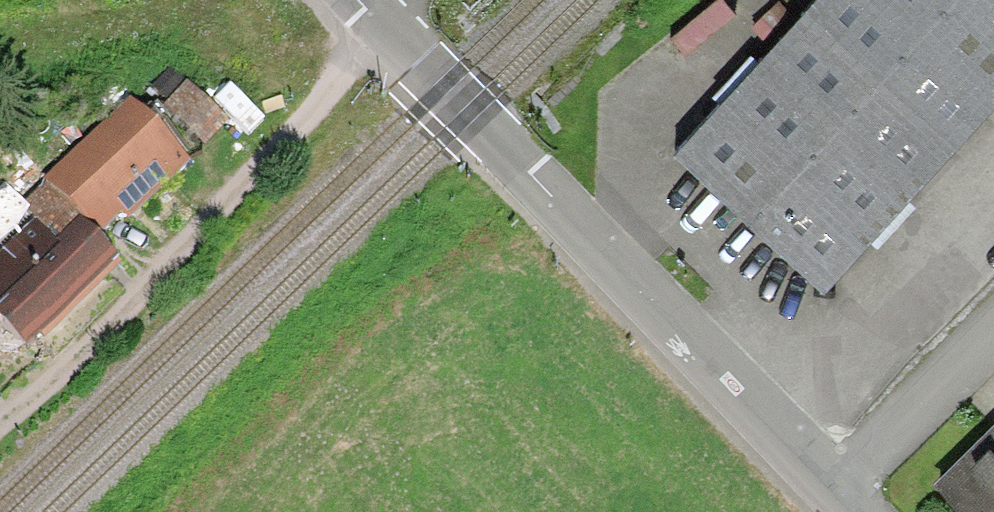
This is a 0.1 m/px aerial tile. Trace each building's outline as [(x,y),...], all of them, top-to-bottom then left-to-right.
[(669,136),(822,273),(993,83),(993,0),(792,0),(669,136)] [(219,112),(181,74),(155,99),(193,137),(219,112)] [(128,276),(105,253),(193,169),(141,114),(0,248),(0,337),(31,369),(128,276)] [(937,469),(979,511),(993,511),(993,413),(937,469)]
